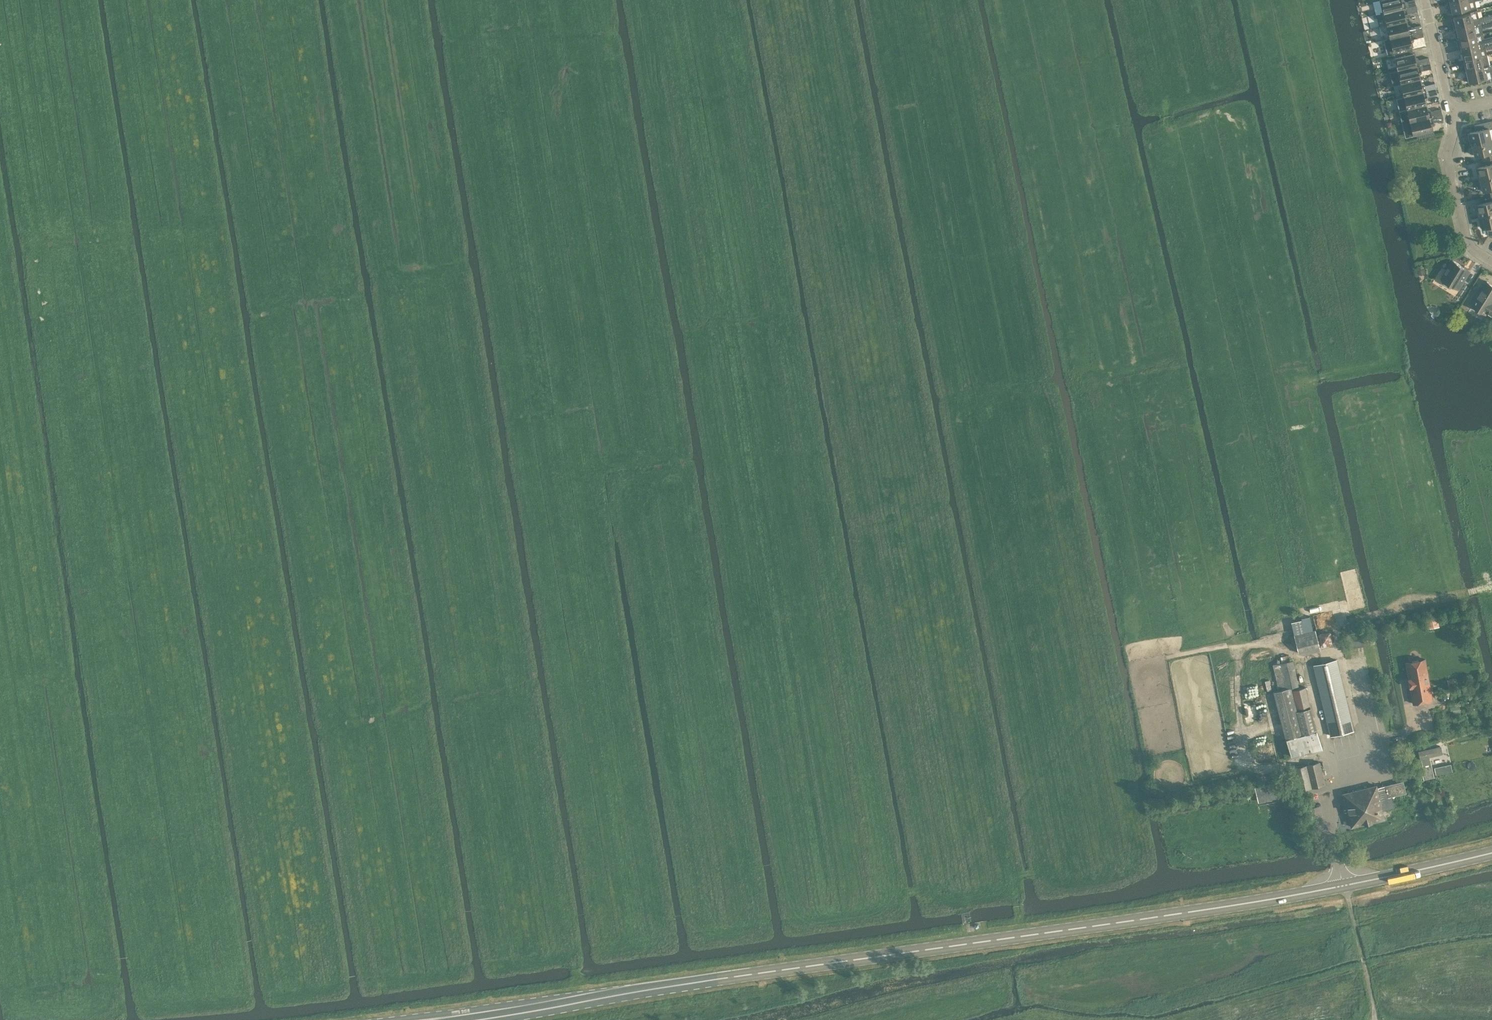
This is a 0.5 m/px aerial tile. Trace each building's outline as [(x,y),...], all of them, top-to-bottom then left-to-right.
[(1383,10),(1381,11),(1381,12),(1417,4),(1416,0),(1408,0),(1406,1),(1405,0),(1381,0),(1383,10)] [(1449,5),(1451,11),(1452,12),(1470,7),(1470,8),(1476,7),(1477,5),(1475,0),(1450,0),(1451,3),(1450,4),(1449,5)] [(1417,4),(1381,12),(1381,13),(1384,13),(1386,25),(1407,20),(1407,19),(1405,20),(1404,15),(1408,15),(1409,13),(1408,12),(1418,9),(1417,4)] [(1453,19),(1454,23),(1455,23),(1456,23),(1457,27),(1491,19),(1491,13),(1490,14),(1479,16),(1478,10),(1476,9),(1470,11),(1471,12),(1454,16),(1454,17),(1453,18),(1453,19)] [(1456,33),(1457,37),(1458,38),(1459,37),(1459,38),(1476,34),(1483,32),(1482,27),(1491,25),(1491,19),(1457,27),(1458,31),(1456,32),(1456,33)] [(1407,20),(1386,25),(1389,36),(1387,37),(1387,38),(1423,29),(1422,24),(1412,26),(1411,25),(1410,24),(1406,25),(1405,20),(1407,20)] [(1387,38),(1384,39),(1387,52),(1393,51),(1413,46),(1414,46),(1414,45),(1412,45),(1411,41),(1414,40),(1415,39),(1414,37),(1424,35),(1423,29),(1387,38)] [(1458,40),(1459,44),(1460,45),(1461,45),(1462,48),(1491,41),(1491,35),(1484,37),(1483,32),(1476,34),(1459,38),(1459,39),(1458,39),(1458,40)] [(1462,48),(1464,59),(1488,53),(1486,48),(1491,47),(1491,41),(1462,48)] [(1416,51),(1414,52),(1395,56),(1399,69),(1430,62),(1429,56),(1419,59),(1418,57),(1417,56),(1415,57),(1414,52),(1416,52),(1416,51)] [(1488,53),(1464,59),(1467,69),(1490,64),(1488,53)] [(1430,62),(1399,69),(1402,82),(1422,77),(1420,77),(1419,73),(1421,73),(1422,71),(1421,70),(1431,67),(1430,62)] [(1467,69),(1470,81),(1486,77),(1487,81),(1491,80),(1491,63),(1490,64),(1467,69)] [(1422,77),(1402,82),(1405,95),(1436,87),(1435,82),(1425,84),(1424,83),(1423,82),(1421,82),(1420,78),(1422,78),(1422,77)] [(1405,95),(1403,95),(1406,108),(1428,103),(1426,103),(1425,99),(1427,98),(1428,97),(1427,95),(1437,93),(1436,87),(1405,95)] [(1428,103),(1406,108),(1409,121),(1443,113),(1442,107),(1431,110),(1431,108),(1429,108),(1427,108),(1426,104),(1428,103)] [(1443,113),(1409,121),(1412,132),(1414,134),(1417,133),(1432,129),(1434,129),(1434,128),(1432,129),(1431,124),(1433,124),(1434,122),(1434,121),(1444,118),(1443,113)] [(1469,133),(1471,137),(1472,138),(1474,138),(1475,142),(1491,138),(1491,120),(1476,124),(1478,130),(1470,132),(1469,133)] [(1475,142),(1477,153),(1482,152),(1484,159),(1491,157),(1491,138),(1475,142)] [(1478,168),(1479,173),(1480,174),(1482,173),(1483,177),(1491,175),(1491,157),(1484,159),(1486,165),(1478,167),(1478,168)] [(1481,184),(1483,189),(1491,187),(1491,193),(1491,175),(1483,177),(1484,182),(1482,183),(1481,184)] [(1477,205),(1478,210),(1479,210),(1481,210),(1482,215),(1491,212),(1491,201),(1477,204),(1477,205)] [(1481,221),(1482,226),(1488,225),(1490,233),(1491,235),(1491,212),(1482,215),(1483,220),(1481,220),(1481,221)] [(1454,259),(1443,277),(1460,288),(1471,269),(1454,259)] [(1473,304),(1488,313),(1488,312),(1491,315),(1491,285),(1487,282),(1473,304)] [(1316,628),(1295,632),(1299,651),(1320,646),(1316,628)] [(1282,661),(1274,663),(1279,688),(1274,690),(1280,713),(1287,737),(1292,754),(1323,746),(1318,729),(1311,705),(1297,709),(1294,694),(1297,707),(1311,704),(1307,685),(1294,688),(1293,686),(1300,684),(1294,658),(1291,659),(1289,653),(1281,655),(1282,661)] [(1338,657),(1314,663),(1331,735),(1355,729),(1338,657)] [(1426,657),(1406,660),(1413,702),(1434,699),(1426,657)] [(1460,703),(1453,704),(1454,713),(1461,711),(1460,703)] [(1441,744),(1420,749),(1421,757),(1422,757),(1423,764),(1421,764),(1424,778),(1435,776),(1430,755),(1443,752),(1441,744)] [(1321,760),(1296,766),(1301,789),(1326,783),(1321,760)] [(1378,783),(1343,791),(1351,826),(1387,817),(1384,808),(1395,805),(1392,795),(1407,791),(1404,779),(1378,785),(1378,783)] [(1281,780),(1257,786),(1260,801),(1284,794),(1281,780)]
